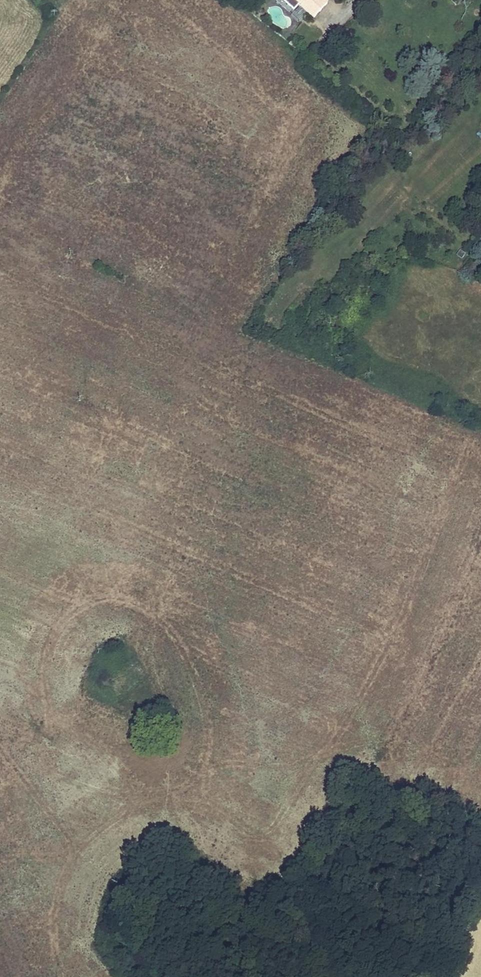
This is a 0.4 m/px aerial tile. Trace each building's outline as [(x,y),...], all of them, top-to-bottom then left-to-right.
[(314,17),(328,2),(325,0),(284,0),(294,9),(299,4),(314,17)]
